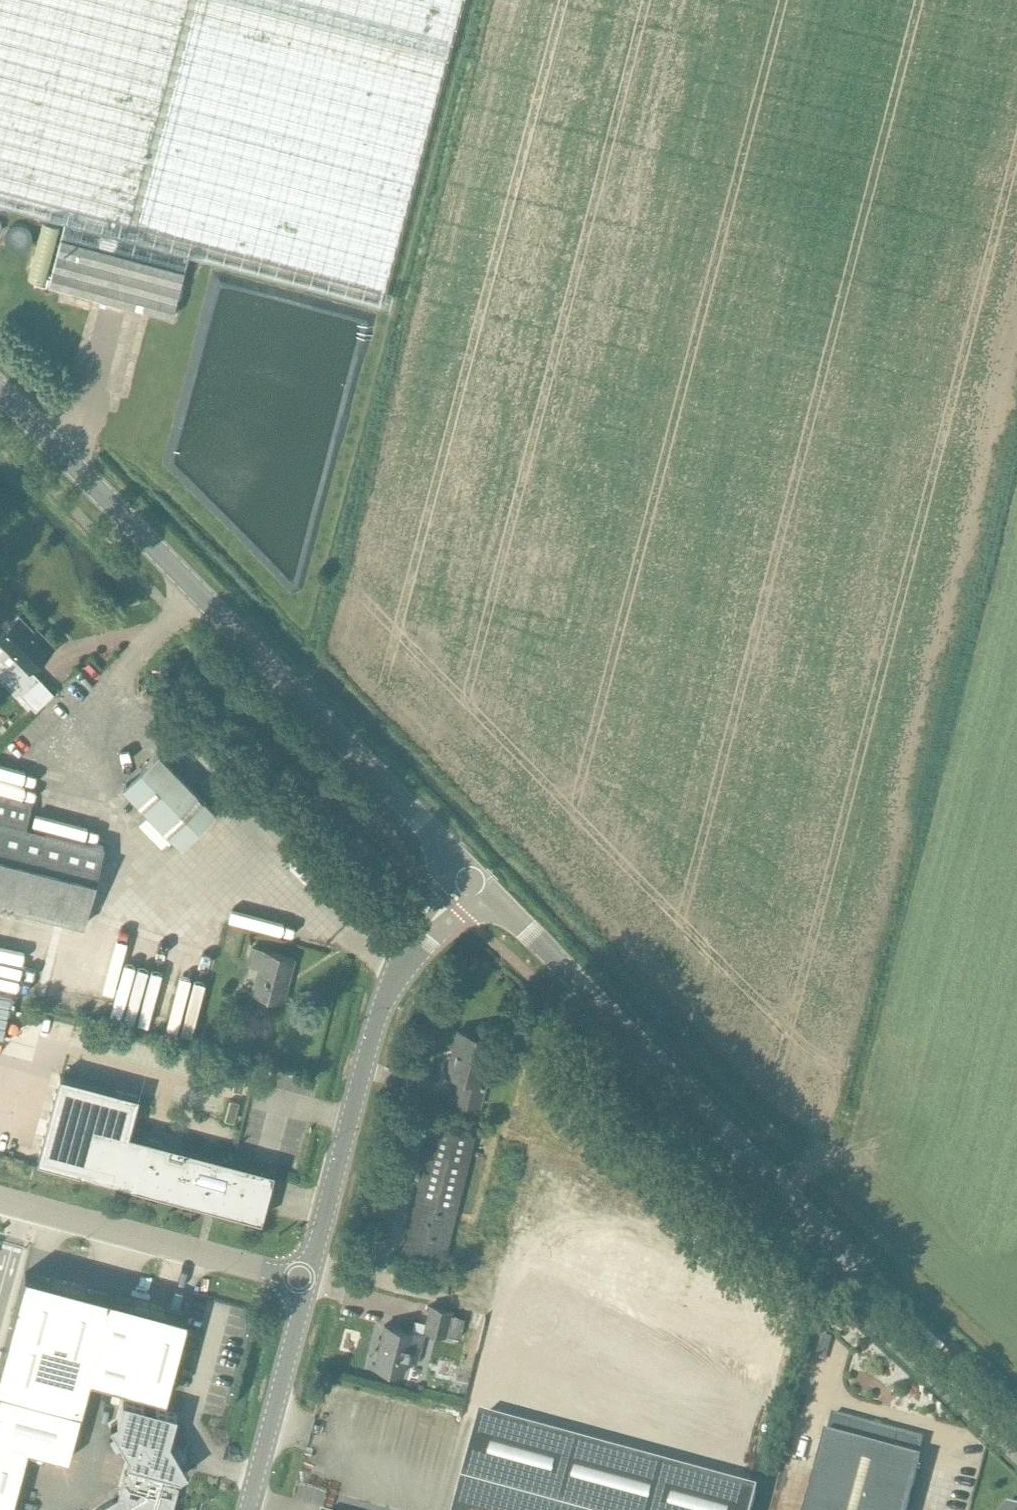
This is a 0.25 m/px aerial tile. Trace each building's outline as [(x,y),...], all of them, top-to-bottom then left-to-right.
[(65,222),(49,284),(172,317),(188,255),(380,306),(446,57),(461,0),(0,0),(0,204),(65,222)] [(19,662),(4,676),(9,681),(22,695),(36,710),(45,701),(53,693),(39,679),(30,669),(54,646),(43,635),(40,637),(19,616),(0,635),(0,642),(19,662)] [(159,753),(124,787),(149,813),(138,823),(150,835),(161,847),(172,836),(181,845),(216,811),(159,753)] [(84,925),(104,846),(25,826),(31,803),(0,795),(0,903),(84,925)] [(75,947),(62,1000),(99,1009),(112,957),(75,947)] [(248,964),(259,966),(252,992),(283,1001),(295,959),(252,947),(248,964)] [(25,1034),(31,997),(0,990),(0,1029),(25,1034)] [(489,1039),(458,1031),(447,1074),(460,1077),(455,1099),(480,1106),(489,1069),(482,1067),(489,1039)] [(92,1123),(79,1172),(132,1186),(208,1206),(256,1218),(269,1170),(220,1157),(184,1147),(129,1133),(92,1123)] [(435,1123),(402,1252),(443,1263),(448,1245),(451,1231),(454,1220),(456,1213),(474,1142),(476,1134),(435,1123)] [(755,1496),(795,1335),(519,1262),(478,1420),(460,1486),(453,1509),(751,1509),(755,1496)] [(15,1498),(28,1448),(69,1459),(82,1409),(91,1376),(166,1396),(177,1356),(188,1316),(165,1309),(165,1308),(150,1304),(135,1300),(134,1301),(110,1295),(85,1288),(86,1287),(69,1282),(53,1278),(52,1279),(26,1272),(15,1313),(0,1368),(0,1388),(1,1388),(0,1393),(0,1509),(12,1509),(15,1498)] [(450,1315),(451,1309),(430,1305),(424,1331),(459,1338),(463,1318),(450,1315)] [(424,1335),(404,1330),(385,1325),(381,1341),(383,1342),(381,1349),(379,1349),(375,1366),(404,1373),(410,1347),(420,1350),(424,1335)] [(477,1357),(480,1343),(473,1341),(470,1356),(477,1357)] [(464,1390),(458,1394),(463,1400),(468,1396),(464,1390)] [(158,1409),(123,1400),(118,1421),(111,1425),(129,1456),(127,1463),(131,1464),(129,1472),(125,1471),(118,1498),(97,1509),(175,1509),(174,1508),(179,1485),(175,1485),(177,1477),(181,1478),(181,1476),(188,1472),(170,1441),(178,1414),(158,1409)] [(919,1464),(917,1463),(923,1441),(831,1416),(825,1439),(823,1438),(802,1509),(907,1509),(919,1464)]
